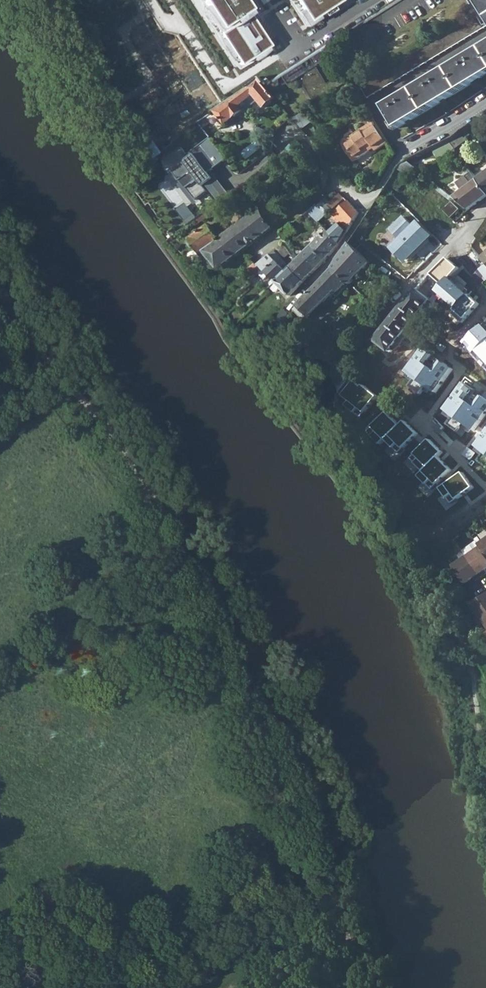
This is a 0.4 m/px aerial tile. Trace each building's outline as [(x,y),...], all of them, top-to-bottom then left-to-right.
[(236,70),(337,0),(187,0),(236,70)] [(485,16),(485,0),(476,0),(485,16)] [(367,98),(485,26),(485,24),(485,22),(481,25),(475,15),(359,84),(367,98)] [(398,129),(485,75),(485,45),(384,106),(398,129)] [(323,46),(277,76),(282,84),(300,73),(302,76),(301,76),(319,104),(348,83),(342,74),(329,82),(318,65),(317,66),(315,63),(329,55),(323,46)] [(248,89),(198,124),(209,138),(243,111),(243,112),(259,101),(264,107),(275,98),(264,86),(263,84),(259,80),(248,89)] [(310,111),(298,116),(306,128),(314,124),(310,111)] [(298,116),(292,119),(302,130),(306,128),(298,116)] [(347,153),(354,162),(370,152),(369,151),(373,148),(376,151),(388,143),(374,122),(344,142),(351,151),(347,153)] [(226,159),(210,138),(187,155),(182,148),(162,164),(170,174),(173,171),(196,200),(207,192),(204,187),(206,184),(213,179),(208,173),(212,170),(226,159)] [(158,151),(150,140),(123,157),(131,169),(158,151)] [(431,147),(440,160),(454,149),(447,140),(431,147)] [(287,150),(296,160),(306,152),(297,143),(287,150)] [(389,184),(398,191),(416,169),(406,160),(401,164),(389,184)] [(213,179),(206,184),(219,203),(229,195),(212,170),(208,173),(213,179)] [(193,203),(196,200),(173,171),(170,174),(193,203)] [(485,196),(485,191),(477,180),(472,173),(456,184),(462,192),(455,198),(468,209),(485,196)] [(477,180),(485,191),(485,173),(477,180)] [(432,190),(450,205),(452,203),(454,200),(453,199),(436,185),(432,190)] [(308,212),(319,223),(344,199),(340,194),(338,196),(327,206),(323,202),(318,206),(316,204),(308,212)] [(327,231),(340,244),(359,213),(348,202),(332,217),(339,225),(336,228),(333,225),(327,231)] [(460,210),(452,203),(450,205),(444,211),(452,219),(460,210)] [(220,240),(204,252),(218,271),(279,224),(272,216),(271,217),(263,206),(259,210),(256,205),(251,209),(255,214),(224,237),(220,240)] [(197,220),(193,223),(196,227),(209,216),(206,213),(201,217),(197,220)] [(193,223),(197,220),(194,216),(185,223),(188,227),(193,223)] [(196,247),(202,254),(204,252),(220,240),(217,236),(209,225),(191,240),(189,242),(189,245),(191,248),(194,249),(196,247)] [(284,231),(289,237),(296,232),(291,225),(284,231)] [(278,235),(283,241),(289,237),(284,231),(278,235)] [(327,231),(303,255),(318,269),(323,265),(327,260),(332,255),(336,249),(340,244),(327,231)] [(313,290),(299,305),(309,315),(311,317),(331,296),(333,298),(346,284),(348,285),(370,263),(349,243),(338,259),(334,268),(313,290)] [(278,248),(286,257),(290,254),(282,244),(278,248)] [(426,248),(418,256),(425,262),(432,255),(426,248)] [(264,269),(277,282),(286,273),(282,269),(286,265),(274,252),(259,265),(264,269)] [(296,262),(310,277),(318,269),(303,255),(296,262)] [(417,271),(425,262),(418,256),(410,264),(417,271)] [(448,258),(432,275),(443,285),(450,277),(459,268),(448,258)] [(290,269),(305,283),(310,277),(296,262),(290,269)] [(292,295),(298,290),(305,283),(290,269),(286,265),(282,269),(286,273),(277,282),(271,288),(275,293),(278,292),(282,288),(290,297),(292,295)] [(404,270),(392,283),(399,289),(411,277),(404,270)] [(450,277),(443,285),(438,291),(457,308),(469,294),(450,277)] [(375,341),(389,352),(430,301),(416,289),(375,341)] [(469,294),(457,308),(455,310),(465,319),(480,303),(469,294)] [(299,306),(294,310),(304,320),(309,315),(299,305),(299,306)] [(274,318),(280,324),(290,314),(284,308),(274,318)] [(485,324),(465,343),(485,365),(485,325),(485,324)] [(424,348),(406,373),(435,394),(453,368),(424,348)] [(445,410),(473,431),(485,414),(485,392),(468,379),(445,410)] [(476,446),(485,453),(485,431),(476,446)] [(431,439),(412,458),(425,471),(439,457),(444,453),(431,439)] [(452,471),(439,457),(425,471),(419,477),(432,491),(452,471)] [(463,473),(440,488),(451,504),(473,488),(463,473)] [(485,556),(485,539),(478,545),(485,556)] [(478,545),(475,541),(462,550),(481,576),(485,573),(485,556),(478,545)] [(481,576),(462,550),(448,560),(466,584),(474,578),(475,580),(476,580),(481,577),(481,576)] [(481,618),(485,615),(485,594),(472,605),(481,618)]
